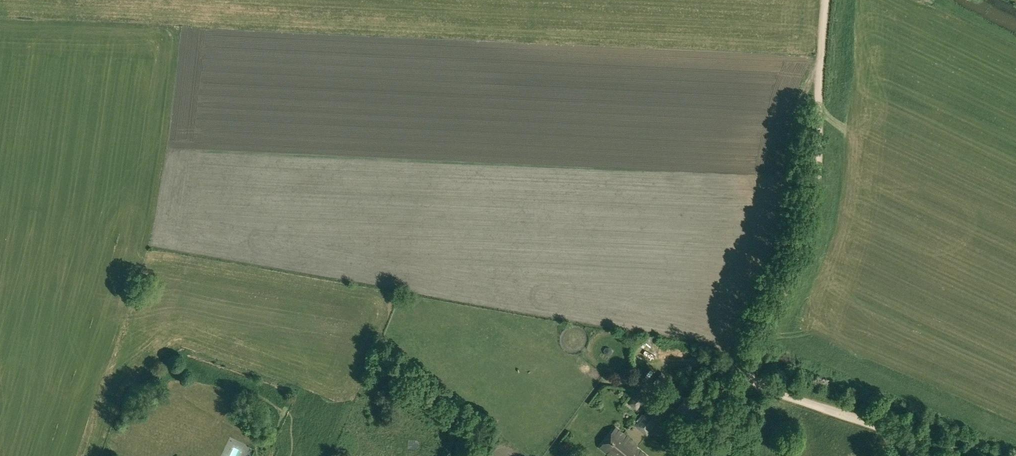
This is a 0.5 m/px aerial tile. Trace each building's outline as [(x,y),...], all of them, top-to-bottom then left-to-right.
[(613,352),(612,349),(609,347),(606,347),(603,350),(604,354),(607,356),(610,355),(613,352)] [(677,388),(681,391),(687,384),(683,381),(677,388)] [(634,425),(647,435),(666,412),(680,394),(667,385),(656,400),(641,388),(640,390),(639,390),(629,403),(637,410),(641,405),(647,410),(634,425)] [(614,455),(647,455),(636,447),(637,446),(636,443),(616,427),(600,447),(612,455),(613,455),(614,455)]
